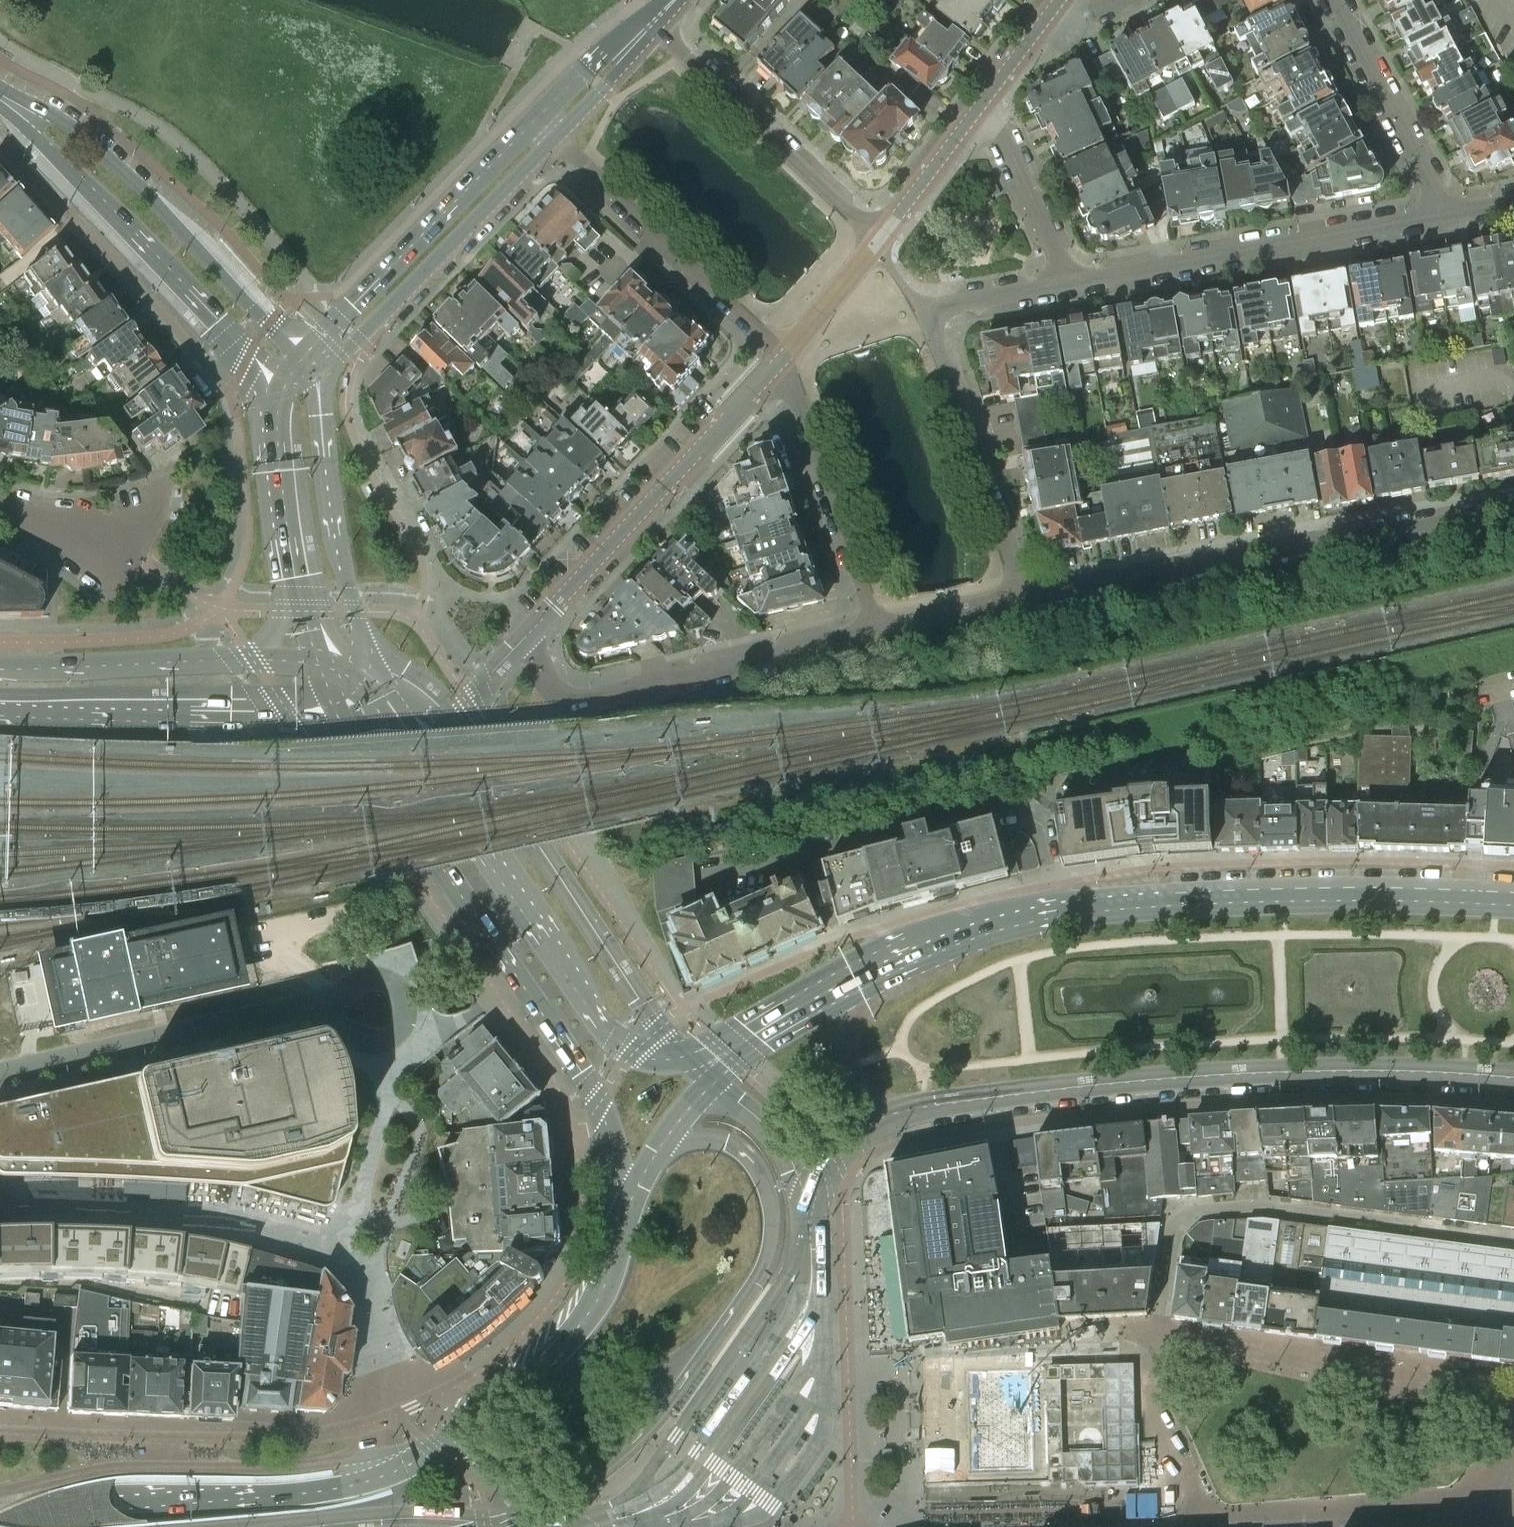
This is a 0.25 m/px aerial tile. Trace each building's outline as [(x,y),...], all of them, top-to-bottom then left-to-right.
[(715,26),(747,53),(792,0),(737,0),(735,2),(736,4),(729,13),(727,11),(715,26)] [(930,8),(972,39),(978,37),(983,30),(983,25),(988,17),(965,0),(935,0),(930,8)] [(988,17),(993,10),(1000,9),(1004,2),(1004,0),(965,0),(988,17)] [(1194,9),(1206,32),(1228,20),(1223,10),(1241,0),(1204,0),(1192,6),(1194,9)] [(1254,17),(1286,0),(1245,0),(1254,17)] [(1382,0),(1383,0),(1384,1),(1382,6),(1386,12),(1391,14),(1419,0),(1382,0)] [(1391,14),(1391,15),(1391,16),(1398,29),(1396,32),(1400,41),(1405,41),(1406,43),(1471,8),(1467,0),(1419,0),(1391,14)] [(1252,52),(1303,25),(1296,13),(1290,11),(1287,5),(1235,32),(1241,44),(1246,41),(1252,52)] [(1471,8),(1406,43),(1406,44),(1410,53),(1408,54),(1416,70),(1416,71),(1463,46),(1485,34),(1472,8),(1471,8)] [(1215,49),(1206,32),(1194,9),(1180,16),(1175,15),(1169,18),(1167,23),(1166,23),(1192,72),(1205,66),(1202,61),(1205,60),(1209,68),(1205,70),(1218,94),(1234,85),(1217,53),(1216,54),(1214,50),(1215,49)] [(864,13),(849,30),(859,39),(874,23),(864,13)] [(908,41),(948,71),(948,70),(949,71),(950,70),(954,69),(959,62),(959,58),(958,57),(970,42),(954,30),(944,23),(942,26),(925,14),(917,25),(920,28),(910,41),(908,40),(908,41)] [(758,63),(778,82),(821,35),(801,17),(758,63)] [(1180,79),(1192,72),(1166,23),(1164,25),(1159,23),(1153,26),(1151,32),(1138,38),(1180,113),(1195,105),(1183,82),(1182,82),(1180,79)] [(1309,37),(1303,25),(1252,52),(1257,62),(1252,65),(1258,76),(1309,49),(1306,44),(1307,43),(1309,37)] [(822,36),(821,35),(778,82),(786,89),(786,94),(791,99),(796,99),(799,102),(826,73),(820,67),(835,50),(829,44),(836,36),(829,29),(822,36)] [(1164,122),(1180,113),(1138,38),(1125,45),(1120,44),(1114,47),(1111,53),(1123,75),(1124,76),(1138,101),(1149,95),(1164,122)] [(948,72),(948,71),(908,41),(891,63),(909,77),(927,90),(927,89),(932,93),(939,85),(941,84),(943,84),(945,82),(946,81),(947,79),(947,78),(948,77),(948,75),(948,73),(948,72)] [(1477,74),(1463,46),(1416,71),(1425,87),(1428,86),(1434,97),(1477,74)] [(848,64),(853,64),(859,57),(859,52),(855,47),(841,63),(845,67),(848,64)] [(1123,75),(1111,53),(1093,62),(1105,85),(1123,75)] [(1277,100),(1323,75),(1311,53),(1260,80),(1266,91),(1271,89),(1277,100)] [(821,123),(822,124),(861,81),(848,69),(845,67),(841,63),(801,105),(810,113),(810,114),(810,115),(810,116),(811,117),(811,118),(812,119),(812,120),(813,120),(814,121),(815,122),(816,122),(817,123),(818,123),(819,123),(820,123),(821,123)] [(1090,92),(1093,90),(1082,66),(1065,73),(1066,75),(1042,86),(1044,89),(1035,93),(1031,103),(1037,116),(1041,114),(1041,115),(1090,92)] [(861,82),(861,81),(822,124),(830,132),(830,134),(831,136),(832,138),(833,139),(835,140),(837,141),(838,142),(841,142),(880,100),(868,89),(880,76),(880,71),(875,67),(861,82)] [(1491,101),(1477,74),(1434,97),(1434,98),(1435,100),(1434,105),(1437,110),(1441,111),(1448,124),(1491,101)] [(1323,75),(1277,100),(1282,110),(1277,113),(1283,124),(1338,95),(1333,86),(1334,85),(1330,77),(1323,75)] [(918,99),(927,90),(909,77),(907,79),(904,76),(892,89),(891,88),(880,100),(841,142),(842,143),(843,143),(858,157),(856,158),(856,159),(855,160),(854,162),(854,163),(854,164),(854,165),(854,166),(855,168),(855,170),(856,171),(857,172),(858,173),(860,174),(861,175),(863,175),(865,175),(866,175),(868,175),(870,173),(871,172),(876,167),(879,166),(880,166),(883,164),(885,162),(885,161),(887,160),(887,158),(887,157),(887,155),(899,143),(897,142),(920,117),(905,103),(913,94),(918,99)] [(1510,83),(1508,85),(1506,91),(1508,94),(1513,90),(1513,89),(1510,83)] [(1111,113),(1110,112),(1107,104),(1103,106),(1101,102),(1096,104),(1090,92),(1041,115),(1040,121),(1043,128),(1049,131),(1053,139),(1111,113)] [(1301,147),(1351,120),(1352,120),(1340,98),(1285,128),(1291,139),(1296,137),(1301,147)] [(1462,152),(1512,125),(1506,113),(1507,113),(1500,100),(1449,127),(1455,138),(1454,143),(1457,148),(1462,152)] [(1064,164),(1105,146),(1119,139),(1113,126),(1112,126),(1112,125),(1119,122),(1114,111),(1110,112),(1111,113),(1053,139),(1057,148),(1055,154),(1059,161),(1064,163),(1064,164)] [(1222,111),(1212,116),(1216,126),(1227,121),(1222,111)] [(1359,136),(1351,120),(1301,147),(1307,158),(1302,161),(1308,172),(1363,142),(1360,135),(1359,136)] [(1462,152),(1467,162),(1467,166),(1469,171),(1473,172),(1474,175),(1490,167),(1492,171),(1513,160),(1513,124),(1512,125),(1462,152)] [(1305,175),(1299,179),(1287,185),(1288,185),(1291,200),(1294,200),(1295,204),(1318,200),(1318,198),(1323,198),(1327,200),(1374,191),(1376,190),(1378,189),(1379,188),(1380,187),(1382,186),(1382,184),(1383,182),(1383,181),(1383,179),(1382,177),(1366,145),(1327,167),(1327,166),(1316,172),(1307,177),(1305,175)] [(1114,146),(1107,149),(1066,168),(1067,170),(1065,175),(1068,182),(1073,184),(1078,194),(1132,168),(1126,156),(1120,158),(1114,146)] [(1226,214),(1215,158),(1211,148),(1185,153),(1188,163),(1198,219),(1199,219),(1204,221),(1211,219),(1215,216),(1226,214)] [(1196,219),(1198,219),(1188,163),(1175,165),(1167,167),(1164,153),(1156,154),(1159,169),(1160,168),(1168,213),(1169,213),(1171,224),(1183,222),(1190,224),(1191,224),(1196,219)] [(1257,209),(1248,159),(1246,153),(1219,157),(1229,214),(1242,212),(1243,213),(1246,213),(1249,213),(1251,213),(1252,212),(1254,211),(1255,209),(1257,209)] [(1289,200),(1291,200),(1288,185),(1287,185),(1282,177),(1270,154),(1260,156),(1248,159),(1257,209),(1261,209),(1263,210),(1265,210),(1266,210),(1268,209),(1270,208),(1272,206),(1289,203),(1289,200)] [(1138,180),(1132,168),(1078,194),(1082,203),(1081,209),(1084,215),(1089,217),(1089,218),(1140,195),(1139,195),(1133,182),(1138,180)] [(15,189),(6,178),(3,181),(0,177),(0,202),(15,189)] [(15,189),(0,202),(0,242),(36,211),(23,196),(24,195),(17,188),(15,189)] [(1107,240),(1109,239),(1116,236),(1116,237),(1119,238),(1133,232),(1135,235),(1141,232),(1142,234),(1154,228),(1140,195),(1089,218),(1090,220),(1088,225),(1092,233),(1097,235),(1099,234),(1101,237),(1101,238),(1102,239),(1104,240),(1106,240),(1107,240)] [(522,233),(525,236),(560,270),(574,282),(581,275),(571,265),(565,265),(564,267),(561,263),(568,257),(565,254),(575,243),(586,254),(600,239),(560,200),(553,201),(522,233)] [(36,211),(0,242),(0,246),(8,256),(12,252),(20,261),(54,231),(48,223),(47,224),(36,211)] [(540,291),(560,270),(525,236),(524,237),(519,237),(512,243),(513,248),(505,255),(504,254),(503,254),(540,291)] [(1513,244),(1507,241),(1491,244),(1505,325),(1511,324),(1509,317),(1513,316),(1513,243),(1513,244)] [(40,295),(74,266),(69,259),(73,256),(64,244),(27,273),(24,276),(32,288),(29,290),(35,299),(40,295)] [(1505,328),(1505,325),(1491,244),(1474,246),(1470,251),(1469,252),(1479,311),(1490,309),(1491,320),(1498,319),(1500,329),(1505,328)] [(1436,258),(1445,311),(1459,309),(1459,310),(1474,308),(1467,267),(1464,267),(1462,251),(1452,253),(1452,255),(1436,258)] [(1433,313),(1445,311),(1436,258),(1420,260),(1419,259),(1410,260),(1413,277),(1411,277),(1418,318),(1433,315),(1433,313)] [(482,284),(529,331),(530,330),(534,326),(540,320),(535,315),(547,303),(536,293),(502,259),(496,259),(487,269),(487,275),(489,276),(482,284)] [(1377,268),(1385,313),(1397,311),(1399,321),(1414,319),(1404,263),(1394,264),(1393,264),(1389,261),(1381,263),(1378,267),(1377,268)] [(80,262),(74,266),(40,295),(35,299),(31,301),(43,318),(49,314),(90,284),(94,281),(80,262)] [(1373,315),(1385,313),(1377,268),(1377,267),(1376,267),(1372,264),(1364,266),(1362,270),(1360,270),(1350,272),(1360,328),(1374,326),(1373,315)] [(1342,332),(1349,330),(1356,329),(1347,273),(1336,275),(1332,272),(1323,273),(1321,278),(1320,278),(1329,332),(1341,330),(1342,332)] [(585,359),(577,368),(567,380),(574,385),(583,374),(584,374),(592,365),(596,361),(610,346),(613,346),(657,299),(646,289),(647,287),(646,285),(646,284),(645,283),(645,281),(644,280),(643,279),(641,278),(638,276),(636,276),(633,276),(632,275),(634,274),(633,273),(630,276),(631,276),(617,291),(600,309),(599,308),(597,310),(598,311),(597,313),(589,321),(590,322),(591,321),(600,331),(601,333),(602,332),(606,336),(599,343),(599,344),(585,359)] [(1316,334),(1329,332),(1320,278),(1319,278),(1314,275),(1307,276),(1304,281),(1292,283),(1302,339),(1303,347),(1310,345),(1309,338),(1317,336),(1316,334)] [(90,284),(49,314),(43,318),(44,319),(40,322),(47,332),(45,338),(34,346),(39,353),(64,335),(108,302),(107,303),(101,296),(106,293),(96,280),(94,281),(90,284)] [(1284,343),(1299,340),(1289,284),(1278,286),(1277,286),(1272,283),(1265,285),(1262,289),(1261,289),(1271,342),(1283,340),(1284,343)] [(1258,344),(1271,342),(1261,289),(1256,286),(1249,287),(1246,292),(1245,292),(1234,294),(1244,350),(1259,347),(1258,344)] [(521,329),(509,318),(478,287),(471,293),(469,291),(463,293),(457,299),(456,305),(497,345),(507,336),(511,340),(521,329)] [(1226,353),(1241,350),(1231,297),(1222,298),(1222,297),(1220,297),(1215,294),(1208,295),(1205,300),(1204,300),(1214,354),(1226,352),(1226,353)] [(657,299),(613,346),(616,345),(625,354),(624,355),(626,356),(626,355),(630,359),(625,363),(612,376),(613,377),(608,382),(614,387),(619,382),(619,383),(629,372),(678,320),(678,319),(671,312),(671,310),(671,308),(670,307),(670,306),(669,305),(667,302),(665,301),(663,300),(661,299),(660,299),(658,299),(657,299)] [(1201,356),(1214,354),(1204,300),(1198,299),(1192,300),(1187,303),(1177,305),(1186,360),(1201,358),(1201,356)] [(108,302),(64,335),(72,346),(68,349),(76,361),(124,326),(119,318),(120,318),(121,312),(114,303),(108,302)] [(1149,309),(1147,309),(1156,363),(1182,358),(1173,304),(1161,306),(1160,306),(1158,305),(1157,305),(1154,305),(1152,305),(1151,306),(1150,308),(1149,309)] [(501,349),(497,345),(456,305),(456,306),(451,306),(444,313),(444,319),(437,326),(470,358),(470,359),(481,370),(483,369),(503,389),(514,379),(492,357),(501,349)] [(587,320),(573,307),(565,315),(579,328),(587,320)] [(1143,365),(1156,363),(1147,309),(1144,310),(1142,308),(1141,308),(1139,308),(1138,308),(1136,308),(1134,309),(1134,310),(1133,311),(1132,312),(1120,314),(1130,368),(1143,366),(1143,365)] [(1123,369),(1121,359),(1113,311),(1104,313),(1094,315),(1087,321),(1095,364),(1097,374),(1123,369)] [(1095,364),(1087,321),(1086,321),(1080,318),(1073,319),(1069,324),(1068,324),(1068,326),(1059,328),(1071,393),(1083,391),(1084,399),(1100,396),(1096,374),(1097,374),(1095,364)] [(693,334),(678,320),(629,372),(634,377),(639,371),(649,380),(670,400),(671,398),(678,405),(696,385),(689,379),(700,367),(701,367),(702,366),(702,365),(702,364),(701,363),(700,364),(695,359),(708,345),(708,340),(700,333),(694,333),(693,334)] [(534,326),(530,330),(533,333),(531,335),(540,344),(549,335),(542,329),(537,329),(534,326)] [(107,378),(145,349),(145,348),(147,342),(141,336),(134,335),(134,334),(129,327),(87,357),(95,369),(96,369),(103,380),(107,378)] [(1055,327),(1027,332),(1038,392),(1053,389),(1055,397),(1068,395),(1055,327)] [(413,351),(427,363),(444,380),(444,381),(449,385),(451,388),(462,377),(466,381),(467,379),(471,384),(481,375),(434,329),(427,337),(421,337),(413,345),(413,351)] [(1409,331),(1414,360),(1422,359),(1417,330),(1409,331)] [(1018,402),(1039,398),(1040,398),(1038,392),(1027,332),(1021,331),(1018,331),(1016,331),(1014,332),(1012,333),(1010,334),(1008,335),(995,338),(993,337),(992,337),(990,336),(989,337),(987,338),(985,338),(984,340),(983,341),(983,343),(983,344),(983,345),(983,347),(983,348),(984,349),(985,350),(986,351),(987,352),(992,380),(999,379),(1002,396),(1006,399),(1017,397),(1018,402)] [(1481,335),(1473,336),(1475,349),(1484,347),(1481,335)] [(1359,341),(1349,343),(1355,371),(1364,369),(1359,341)] [(146,349),(145,349),(107,378),(116,392),(121,389),(129,400),(138,394),(162,376),(165,374),(158,365),(159,364),(160,358),(155,351),(149,350),(147,350),(146,349)] [(1507,365),(1504,350),(1493,352),(1495,367),(1507,365)] [(1371,352),(1362,354),(1365,368),(1373,367),(1371,352)] [(444,380),(427,363),(418,372),(406,360),(394,372),(393,371),(369,396),(381,420),(408,406),(406,402),(411,397),(408,395),(423,380),(429,386),(433,394),(449,385),(444,381),(444,380)] [(1314,360),(1303,362),(1306,379),(1317,377),(1314,360)] [(1236,373),(1241,399),(1251,397),(1249,389),(1244,361),(1238,363),(1240,372),(1236,373)] [(70,366),(77,376),(86,370),(81,362),(76,365),(74,363),(70,366)] [(1355,371),(1352,371),(1356,392),(1380,388),(1376,367),(1364,369),(1355,371)] [(1303,368),(1295,370),(1297,381),(1305,379),(1303,368)] [(130,420),(121,426),(125,432),(117,438),(123,445),(190,396),(189,395),(172,373),(164,379),(162,376),(138,394),(140,397),(135,400),(122,409),(130,420)] [(1271,385),(1249,389),(1251,397),(1279,392),(1277,381),(1270,382),(1271,385)] [(1224,453),(1227,470),(1236,518),(1318,502),(1309,454),(1310,454),(1299,388),(1279,392),(1251,397),(1241,399),(1222,402),(1232,452),(1224,453)] [(622,401),(608,416),(630,437),(636,430),(638,432),(657,412),(637,392),(636,394),(633,391),(623,402),(622,401)] [(9,406),(0,394),(0,413),(9,406)] [(199,409),(190,396),(123,445),(131,456),(138,451),(140,453),(154,443),(160,451),(178,438),(182,444),(198,432),(196,430),(202,426),(203,419),(199,413),(199,409)] [(443,422),(442,421),(430,398),(422,402),(387,421),(391,429),(390,430),(389,433),(396,445),(399,446),(443,422)] [(1046,437),(1039,398),(1018,402),(1017,403),(1025,452),(1024,452),(1027,472),(1026,473),(1025,474),(1025,476),(1025,478),(1025,479),(1025,481),(1026,482),(1026,483),(1027,484),(1030,485),(1030,487),(1077,479),(1071,449),(1080,448),(1077,434),(1076,434),(1076,432),(1046,437)] [(560,417),(564,422),(565,421),(568,424),(570,421),(574,424),(573,424),(610,458),(618,449),(623,448),(629,442),(628,438),(630,437),(608,416),(598,407),(590,400),(573,417),(566,410),(560,417)] [(1076,434),(1077,434),(1084,433),(1078,403),(1071,404),(1076,432),(1076,434)] [(9,458),(10,457),(23,459),(23,460),(30,418),(31,410),(18,408),(14,413),(9,406),(0,413),(0,453),(9,458)] [(565,421),(564,422),(561,425),(559,423),(559,422),(547,411),(543,415),(555,426),(547,434),(553,440),(548,445),(588,482),(593,482),(600,474),(600,468),(607,460),(581,436),(579,434),(568,424),(565,421)] [(1138,416),(1141,429),(1156,426),(1153,413),(1138,416)] [(53,429),(55,429),(55,417),(44,416),(44,420),(30,418),(23,460),(24,460),(27,464),(36,465),(40,463),(48,464),(48,467),(53,429)] [(1151,428),(1155,453),(1179,448),(1185,480),(1189,479),(1197,522),(1218,518),(1221,521),(1229,519),(1232,515),(1233,515),(1214,417),(1151,428)] [(417,469),(420,474),(460,452),(452,438),(455,437),(456,432),(448,418),(442,421),(443,422),(399,446),(400,446),(408,461),(407,466),(408,469),(413,471),(417,469)] [(587,482),(588,482),(548,445),(546,442),(524,423),(520,427),(533,439),(530,442),(538,450),(535,453),(538,456),(529,466),(568,502),(574,502),(581,495),(580,490),(587,482)] [(106,424),(79,426),(84,470),(98,469),(102,465),(105,465),(108,467),(117,464),(118,460),(132,457),(131,456),(112,432),(106,424)] [(70,471),(84,470),(79,426),(55,429),(53,429),(48,467),(49,470),(55,471),(60,469),(66,468),(70,471)] [(1476,440),(1483,480),(1513,475),(1513,441),(1508,442),(1507,434),(1502,435),(1501,427),(1494,428),(1495,436),(1476,440)] [(1170,530),(1170,528),(1155,453),(1151,428),(1108,437),(1109,443),(1093,445),(1102,493),(1104,503),(1111,542),(1170,530)] [(432,506),(465,488),(493,472),(498,433),(477,445),(478,446),(460,455),(468,469),(460,473),(453,460),(414,481),(415,483),(416,483),(425,499),(424,500),(425,501),(428,499),(432,506)] [(1418,445),(1368,454),(1377,500),(1426,491),(1418,445)] [(561,510),(568,502),(529,466),(510,448),(506,453),(517,462),(522,467),(516,475),(507,484),(550,524),(554,523),(561,516),(561,510)] [(1155,453),(1170,528),(1171,527),(1174,530),(1184,528),(1185,524),(1197,522),(1189,479),(1185,480),(1179,448),(1155,453)] [(1339,454),(1349,505),(1373,500),(1364,449),(1339,454)] [(1479,481),(1473,451),(1455,454),(1454,449),(1442,451),(1443,457),(1424,460),(1430,490),(1479,481)] [(709,498),(710,503),(715,502),(716,506),(724,504),(725,504),(728,514),(729,517),(784,498),(788,497),(773,450),(765,450),(757,453),(752,458),(754,464),(737,470),(738,475),(732,477),(732,479),(725,487),(719,487),(709,498)] [(1324,509),(1349,505),(1339,454),(1315,458),(1324,509)] [(548,524),(550,524),(507,484),(506,484),(493,472),(465,488),(531,549),(531,548),(551,526),(548,524)] [(1081,502),(1077,479),(1030,487),(1030,489),(1028,492),(1028,497),(1028,498),(1028,499),(1029,500),(1030,501),(1031,502),(1032,503),(1033,503),(1036,516),(1075,509),(1104,503),(1102,493),(1088,495),(1089,497),(1086,501),(1081,502)] [(516,565),(531,549),(465,488),(432,506),(429,508),(438,524),(439,524),(446,538),(457,558),(458,560),(460,562),(463,565),(464,567),(466,568),(468,570),(470,571),(473,572),(475,573),(477,574),(480,575),(482,575),(485,576),(487,576),(490,576),(493,576),(495,575),(499,574),(503,573),(507,571),(509,570),(512,568),(514,567),(516,565)] [(786,507),(784,498),(729,517),(728,514),(716,518),(718,524),(730,520),(733,530),(734,530),(737,540),(737,541),(737,543),(793,525),(792,523),(794,518),(791,509),(786,507)] [(1104,503),(1075,509),(1082,547),(1111,542),(1104,503)] [(1075,509),(1036,516),(1049,554),(1082,547),(1075,509)] [(795,534),(793,525),(737,543),(737,541),(725,545),(727,550),(739,547),(742,557),(743,557),(747,568),(802,551),(802,550),(805,545),(801,536),(795,534)] [(655,562),(655,568),(694,604),(703,594),(708,599),(714,599),(718,594),(722,597),(725,594),(718,587),(710,580),(693,564),(696,562),(701,556),(688,544),(682,550),(676,545),(674,545),(672,546),(670,548),(669,550),(668,551),(668,552),(667,553),(667,555),(661,555),(655,562)] [(806,561),(802,551),(747,568),(752,582),(755,581),(758,593),(759,594),(810,578),(811,577),(814,573),(810,563),(806,561)] [(708,564),(700,557),(696,562),(693,564),(701,572),(708,564)] [(29,618),(29,616),(30,616),(32,615),(34,614),(35,613),(37,612),(38,610),(39,609),(39,607),(39,605),(39,603),(39,602),(39,600),(38,599),(37,597),(36,595),(38,591),(39,589),(0,568),(0,618),(29,618)] [(694,605),(694,604),(655,568),(647,577),(647,578),(646,578),(640,578),(636,583),(636,588),(637,589),(636,590),(674,626),(677,622),(690,633),(704,630),(712,622),(694,605)] [(759,594),(758,593),(738,600),(756,617),(824,601),(815,576),(811,577),(810,578),(759,594)] [(614,606),(652,642),(681,635),(682,633),(674,626),(636,590),(632,586),(614,606)] [(591,657),(652,642),(614,606),(613,607),(613,608),(582,641),(581,643),(580,643),(580,645),(580,647),(580,649),(580,650),(581,652),(582,654),(584,655),(586,656),(588,657),(590,657),(591,657)] [(1466,851),(1466,846),(1469,813),(1469,799),(1469,788),(1460,788),(1460,798),(1451,798),(1450,812),(1409,811),(1411,738),(1410,738),(1408,726),(1393,729),(1393,738),(1360,737),(1357,806),(1359,847),(1375,848),(1376,850),(1449,852),(1449,850),(1466,851)] [(1435,740),(1462,741),(1462,731),(1440,730),(1427,727),(1426,750),(1435,750),(1435,740)] [(1306,763),(1306,749),(1295,752),(1295,763),(1306,763)] [(1295,763),(1295,752),(1281,756),(1281,768),(1295,768),(1295,763)] [(1127,856),(1127,859),(1127,860),(1140,858),(1155,857),(1169,856),(1169,852),(1212,850),(1209,827),(1209,796),(1170,798),(1170,793),(1157,794),(1156,786),(1128,793),(1128,797),(1114,798),(1115,803),(1056,811),(1061,840),(1064,865),(1127,856)] [(1297,788),(1297,793),(1299,851),(1328,850),(1327,806),(1327,804),(1326,804),(1325,787),(1297,788)] [(1284,806),(1261,807),(1264,851),(1299,851),(1297,793),(1284,793),(1284,806)] [(1472,798),(1469,798),(1469,799),(1469,813),(1466,846),(1485,847),(1485,853),(1486,853),(1488,855),(1506,856),(1508,854),(1510,856),(1513,856),(1513,801),(1488,799),(1472,798)] [(1220,852),(1264,851),(1261,807),(1261,803),(1216,805),(1217,852),(1220,852)] [(1357,806),(1327,806),(1328,850),(1359,850),(1359,847),(1357,806)] [(958,890),(1008,877),(994,823),(972,828),(970,818),(906,835),(908,845),(825,866),(824,864),(813,867),(820,891),(821,891),(826,907),(833,905),(838,923),(839,925),(880,909),(880,910),(958,890)] [(657,912),(668,946),(675,944),(695,989),(824,932),(801,883),(781,892),(779,888),(775,889),(777,894),(755,904),(752,897),(748,895),(717,909),(714,903),(675,920),(674,907),(695,900),(692,859),(653,866),(657,912)] [(67,947),(68,950),(70,961),(50,966),(61,1018),(82,1014),(84,1022),(85,1028),(137,1016),(135,1002),(233,980),(221,928),(123,950),(121,943),(120,936),(67,947)] [(453,1039),(469,1026),(472,1024),(463,1013),(456,1014),(454,1014),(452,1014),(450,1014),(447,1014),(445,1013),(443,1012),(439,1010),(436,1008),(434,1005),(433,1003),(432,1001),(431,999),(411,944),(318,964),(299,968),(307,1004),(431,1035),(433,1028),(447,1032),(453,1039)] [(444,1090),(441,1092),(441,1112),(443,1112),(452,1114),(458,1115),(466,1109),(471,1115),(472,1132),(500,1129),(499,1128),(541,1095),(498,1042),(496,1043),(484,1029),(463,1046),(467,1052),(452,1065),(454,1067),(441,1078),(440,1086),(444,1090)] [(345,1097),(343,1082),(338,1067),(330,1052),(326,1045),(325,1043),(324,1041),(322,1040),(320,1038),(318,1038),(315,1037),(313,1037),(0,1107),(0,1178),(1,1178),(3,1178),(23,1179),(59,1180),(81,1180),(103,1181),(129,1182),(171,1184),(236,1189),(240,1189),(243,1190),(319,1210),(321,1210),(323,1210),(325,1210),(327,1209),(329,1208),(330,1207),(332,1205),(333,1203),(333,1201),(345,1155),(347,1150),(348,1146),(348,1141),(345,1097)] [(500,1129),(472,1132),(465,1133),(465,1135),(458,1147),(440,1152),(446,1176),(499,1171),(552,1166),(546,1104),(525,1116),(526,1125),(525,1125),(525,1126),(500,1129)] [(452,1125),(452,1114),(443,1112),(442,1125),(452,1125)] [(1376,1112),(1334,1113),(1341,1206),(1384,1212),(1382,1183),(1380,1147),(1378,1147),(1376,1112)] [(1432,1156),(1431,1137),(1429,1113),(1424,1113),(1385,1112),(1379,1112),(1381,1140),(1384,1183),(1382,1183),(1384,1212),(1429,1218),(1433,1182),(1432,1156)] [(1334,1113),(1305,1114),(1311,1180),(1313,1203),(1341,1206),(1334,1113)] [(1463,1116),(1429,1113),(1431,1137),(1432,1156),(1433,1182),(1460,1180),(1461,1180),(1464,1115),(1463,1115),(1463,1116)] [(1305,1114),(1283,1115),(1286,1167),(1287,1173),(1288,1189),(1289,1199),(1299,1201),(1298,1181),(1311,1180),(1305,1114)] [(1267,1174),(1287,1173),(1286,1167),(1283,1115),(1257,1116),(1267,1174)] [(1488,1178),(1490,1158),(1492,1118),(1464,1115),(1461,1180),(1488,1178)] [(1257,1116),(1229,1117),(1230,1134),(1235,1133),(1237,1150),(1232,1151),(1232,1153),(1234,1177),(1233,1177),(1234,1183),(1268,1181),(1267,1174),(1257,1116)] [(1235,1194),(1234,1183),(1233,1177),(1234,1177),(1232,1153),(1232,1151),(1237,1150),(1235,1133),(1230,1134),(1229,1117),(1189,1120),(1189,1121),(1178,1121),(1179,1124),(1179,1123),(1181,1145),(1190,1145),(1191,1158),(1194,1158),(1194,1165),(1192,1165),(1194,1196),(1196,1196),(1197,1198),(1235,1194)] [(1492,1118),(1490,1158),(1488,1178),(1492,1178),(1501,1177),(1508,1176),(1513,1176),(1513,1120),(1492,1118)] [(1163,1123),(1144,1124),(1150,1200),(1163,1199),(1182,1197),(1181,1191),(1190,1190),(1191,1196),(1194,1196),(1192,1165),(1180,1166),(1176,1132),(1175,1121),(1168,1122),(1167,1120),(1163,1120),(1163,1123)] [(1094,1131),(1100,1179),(1101,1184),(1102,1195),(1104,1208),(1105,1219),(1161,1216),(1163,1199),(1150,1200),(1144,1124),(1094,1129),(1094,1131)] [(1064,1183),(1100,1179),(1094,1131),(1057,1136),(1064,1183)] [(1040,1186),(1042,1198),(1045,1219),(1067,1217),(1064,1195),(1063,1188),(1064,1188),(1064,1183),(1057,1136),(1035,1138),(1036,1153),(1040,1186)] [(1011,1156),(1036,1153),(1035,1138),(1009,1141),(1011,1156)] [(1061,1320),(1047,1230),(1045,1219),(1042,1198),(1029,1199),(1038,1261),(993,1268),(987,1226),(1003,1224),(999,1199),(1000,1199),(991,1153),(990,1145),(885,1165),(894,1234),(895,1237),(902,1298),(909,1343),(912,1342),(947,1337),(948,1346),(1060,1331),(1059,1321),(1061,1320)] [(502,1214),(556,1210),(553,1166),(552,1166),(499,1171),(446,1176),(450,1189),(451,1188),(451,1193),(450,1193),(449,1194),(448,1195),(448,1196),(448,1197),(448,1199),(449,1201),(451,1202),(452,1202),(452,1207),(451,1207),(452,1219),(502,1214)] [(1486,1224),(1502,1226),(1507,1187),(1508,1176),(1501,1177),(1492,1178),(1486,1224)] [(1486,1225),(1486,1224),(1492,1178),(1488,1178),(1461,1180),(1460,1180),(1455,1221),(1486,1225)] [(1299,1201),(1313,1203),(1311,1180),(1298,1181),(1299,1201)] [(1460,1180),(1433,1182),(1429,1218),(1455,1221),(1460,1180)] [(1507,1187),(1502,1226),(1502,1227),(1513,1229),(1513,1188),(1507,1187)] [(1064,1195),(1067,1217),(1074,1216),(1075,1212),(1086,1215),(1089,1203),(1064,1195)] [(1104,1208),(1102,1195),(1095,1197),(1093,1205),(1104,1208)] [(452,1219),(453,1222),(455,1245),(467,1244),(471,1250),(475,1254),(475,1255),(506,1254),(514,1254),(542,1267),(546,1267),(545,1252),(552,1251),(557,1245),(557,1242),(556,1221),(555,1211),(556,1211),(556,1210),(502,1214),(452,1219)] [(1233,1327),(1265,1332),(1280,1221),(1263,1219),(1248,1220),(1233,1327)] [(1248,1220),(1236,1221),(1233,1241),(1244,1243),(1248,1220)] [(1211,1252),(1215,1221),(1209,1221),(1199,1223),(1187,1235),(1202,1251),(1211,1252)] [(1211,1254),(1201,1323),(1233,1327),(1244,1243),(1233,1241),(1236,1221),(1215,1221),(1211,1252),(1211,1254)] [(1265,1332),(1314,1338),(1318,1311),(1328,1228),(1280,1221),(1265,1332)] [(1147,1316),(1147,1314),(1159,1224),(1047,1230),(1061,1320),(1082,1319),(1147,1316)] [(1318,1311),(1503,1335),(1504,1330),(1513,1331),(1513,1253),(1328,1228),(1318,1311)] [(211,1290),(223,1247),(211,1244),(199,1242),(187,1240),(175,1239),(164,1237),(152,1236),(140,1235),(128,1235),(116,1234),(104,1233),(92,1233),(80,1232),(68,1232),(56,1232),(44,1232),(32,1232),(20,1232),(8,1233),(0,1233),(0,1279),(10,1279),(22,1279),(34,1278),(46,1278),(58,1278),(70,1278),(90,1278),(110,1279),(130,1281),(150,1282),(173,1284),(185,1286),(197,1288),(209,1290),(211,1290)] [(402,1242),(396,1257),(405,1260),(411,1245),(402,1242)] [(240,1321),(238,1348),(233,1405),(242,1405),(242,1409),(286,1412),(286,1410),(295,1410),(322,1275),(321,1274),(303,1266),(272,1258),(249,1251),(242,1277),(242,1295),(240,1321)] [(544,1281),(545,1279),(545,1278),(545,1276),(545,1275),(545,1273),(544,1272),(541,1269),(542,1267),(514,1254),(506,1254),(475,1255),(471,1255),(434,1256),(413,1256),(393,1293),(395,1302),(396,1312),(399,1320),(402,1327),(405,1334),(409,1343),(417,1355),(423,1360),(427,1359),(432,1362),(431,1363),(431,1364),(432,1364),(432,1365),(438,1372),(463,1355),(472,1349),(486,1338),(494,1332),(503,1324),(518,1310),(526,1301),(529,1298),(522,1289),(528,1283),(533,1285),(534,1286),(536,1286),(537,1286),(539,1286),(542,1284),(543,1283),(544,1281)] [(1201,1323),(1211,1254),(1210,1254),(1209,1261),(1180,1257),(1172,1319),(1201,1323)] [(335,1399),(338,1378),(338,1376),(343,1377),(344,1377),(346,1375),(346,1374),(351,1337),(352,1335),(350,1332),(349,1333),(345,1332),(348,1311),(349,1310),(347,1307),(346,1307),(340,1296),(338,1293),(322,1275),(295,1410),(294,1411),(324,1413),(335,1399)] [(78,1290),(71,1357),(68,1411),(68,1413),(124,1416),(127,1360),(126,1359),(128,1311),(106,1310),(107,1297),(78,1290)] [(24,1292),(23,1304),(38,1306),(39,1294),(24,1292)] [(53,1295),(52,1306),(74,1308),(75,1297),(53,1295)] [(180,1331),(179,1351),(178,1364),(176,1391),(175,1391),(174,1409),(175,1409),(174,1419),(179,1419),(186,1419),(190,1357),(193,1313),(193,1312),(179,1310),(178,1326),(178,1331),(180,1331)] [(1318,1311),(1314,1338),(1394,1349),(1472,1360),(1513,1365),(1513,1331),(1504,1330),(1503,1335),(1318,1311)] [(12,1402),(12,1407),(56,1412),(60,1363),(48,1362),(52,1323),(22,1320),(22,1321),(0,1319),(0,1400),(12,1402)] [(129,1331),(128,1347),(127,1360),(124,1416),(152,1418),(159,1350),(159,1333),(152,1332),(129,1331)] [(190,1357),(186,1419),(197,1419),(197,1420),(220,1421),(232,1421),(233,1405),(238,1348),(199,1346),(198,1358),(190,1357)] [(178,1364),(179,1351),(167,1351),(167,1350),(159,1350),(152,1418),(174,1419),(175,1409),(174,1409),(175,1391),(176,1391),(178,1364)] [(1136,1482),(1136,1448),(1134,1365),(1044,1367),(1048,1484),(1136,1482)] [(794,1414),(790,1412),(770,1441),(774,1443),(794,1414)] [(805,1443),(800,1440),(792,1452),(796,1455),(805,1443)] [(882,1467),(892,1466),(892,1456),(881,1456),(881,1457),(880,1458),(879,1459),(879,1460),(879,1462),(879,1463),(880,1464),(880,1465),(882,1466),(882,1467)] [(107,1479),(82,1484),(50,1492),(4,1510),(0,1512),(0,1526),(144,1526),(144,1522),(132,1520),(120,1515),(111,1508),(108,1503),(107,1497),(108,1491),(110,1486),(107,1479)]
